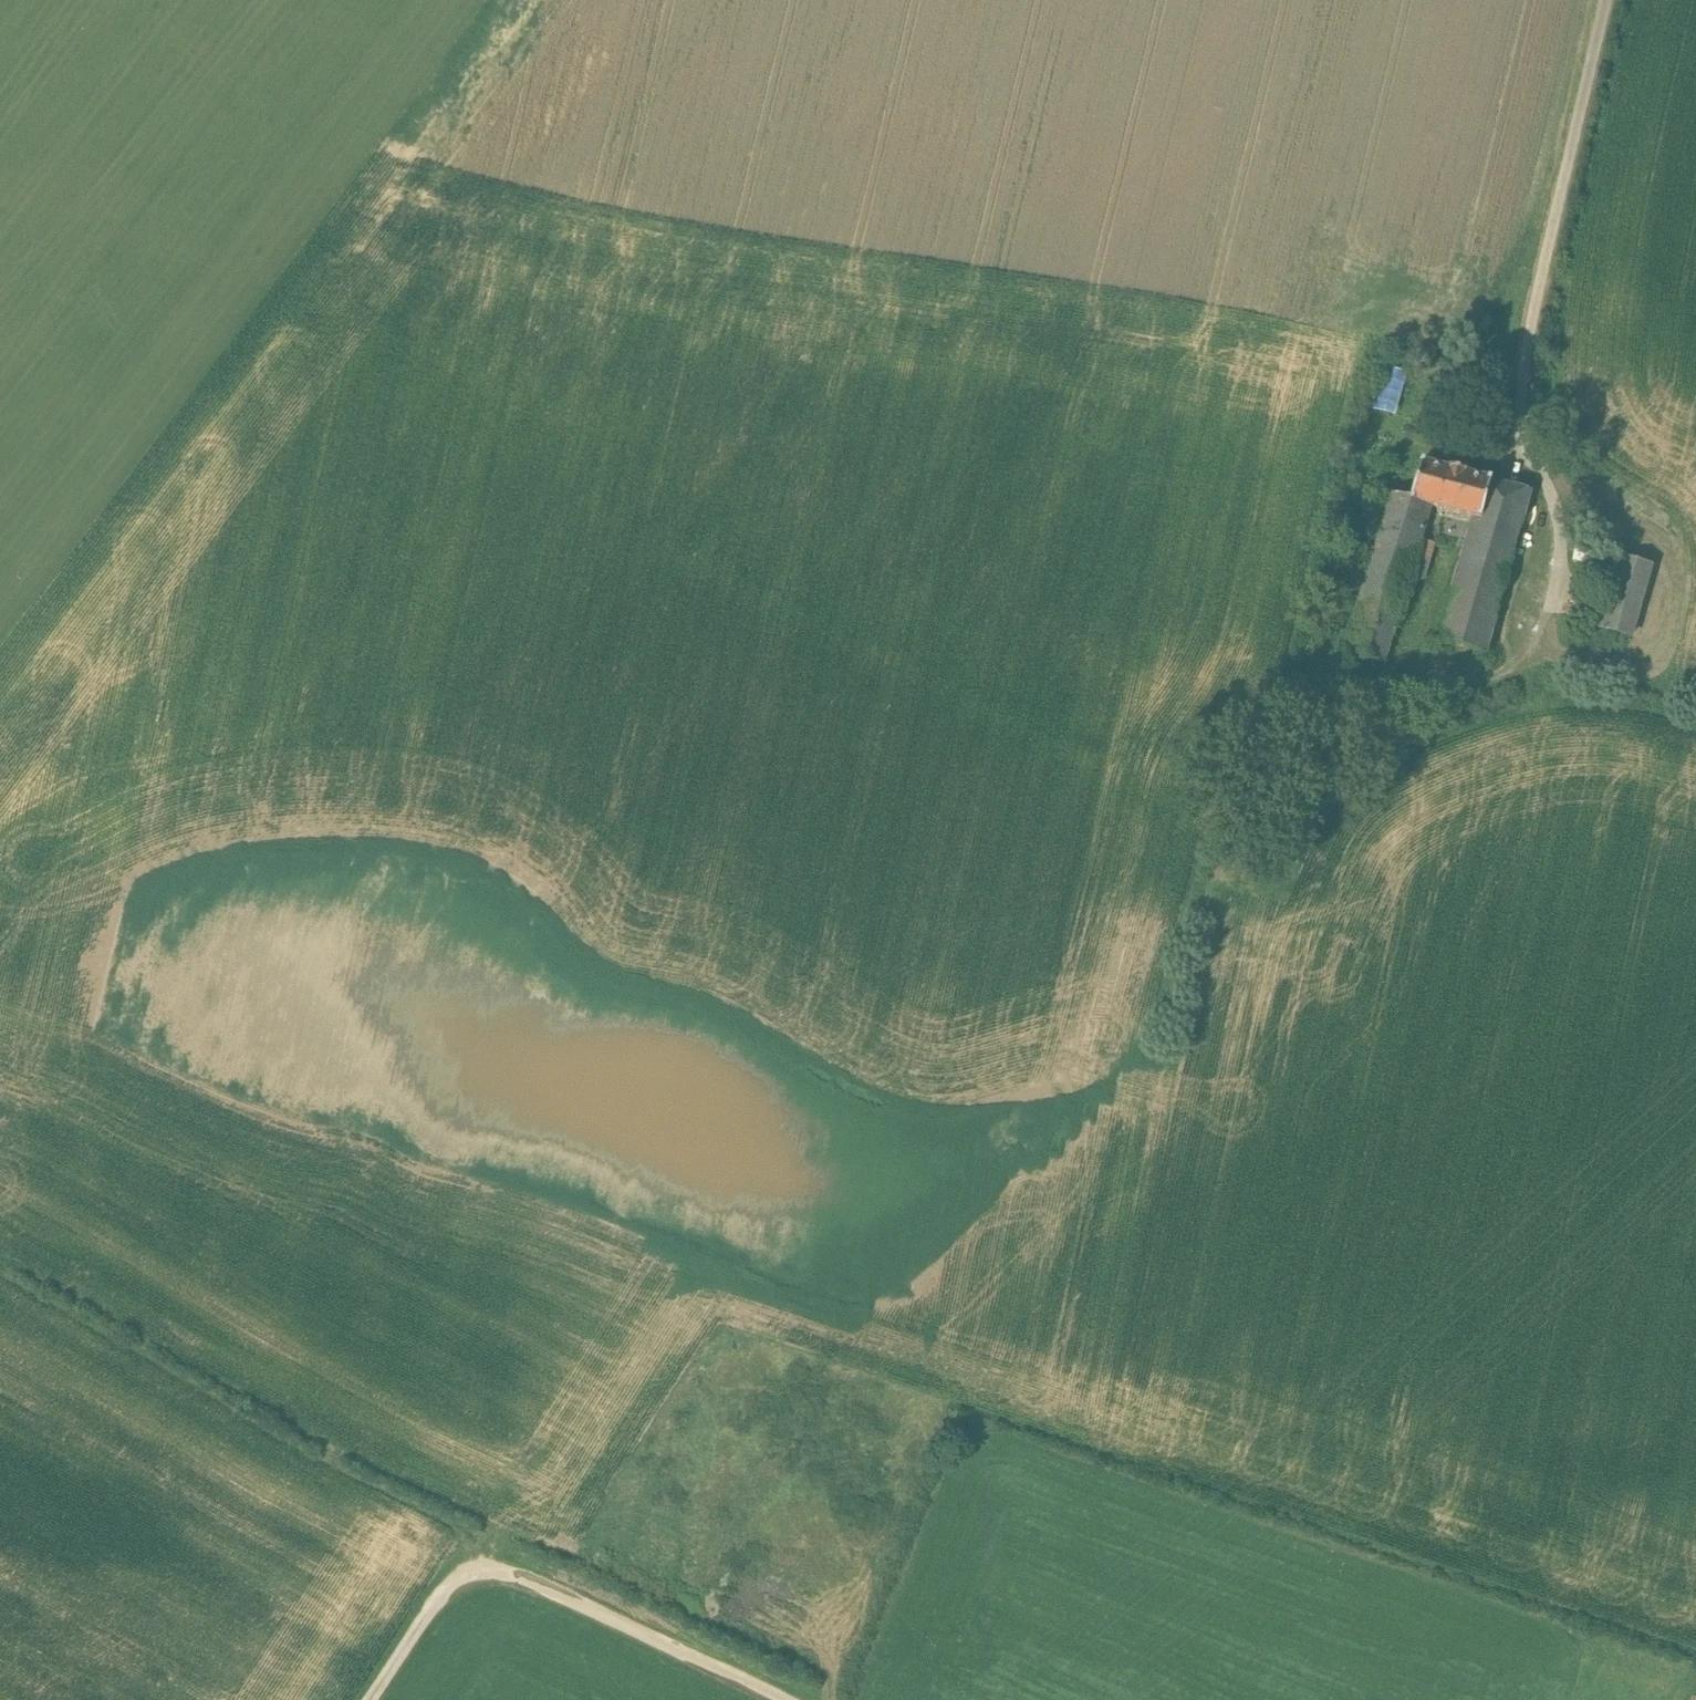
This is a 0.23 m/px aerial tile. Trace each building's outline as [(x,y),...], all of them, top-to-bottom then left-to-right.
[(1407,368),(1388,362),(1381,384),(1399,390),(1407,368)] [(1490,482),(1421,464),(1410,501),(1431,508),(1472,519),(1480,521),(1490,482)] [(1490,482),(1480,521),(1472,519),(1436,642),(1486,654),(1521,528),(1531,493),(1490,482)] [(1390,495),(1343,653),(1384,665),(1410,580),(1423,534),(1431,508),(1410,501),(1390,495)] [(1423,534),(1410,580),(1423,583),(1437,537),(1423,534)] [(1612,556),(1592,624),(1631,636),(1651,567),(1612,556)]
